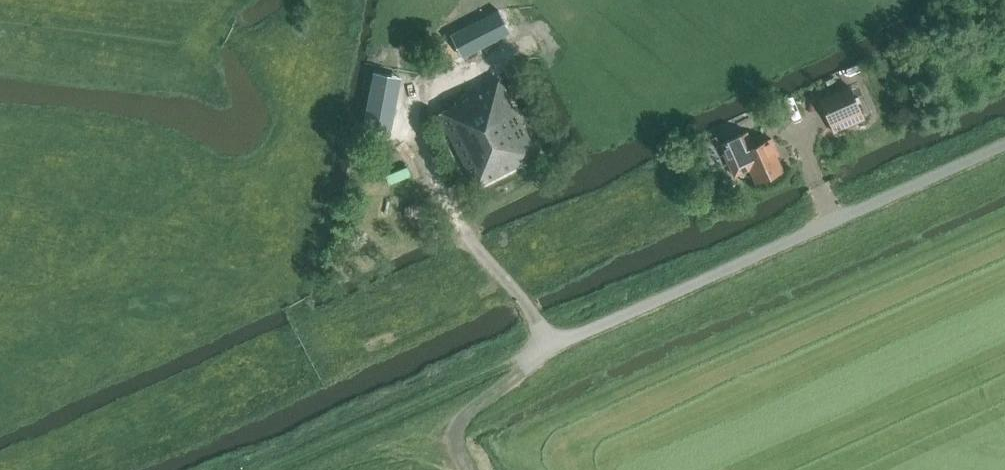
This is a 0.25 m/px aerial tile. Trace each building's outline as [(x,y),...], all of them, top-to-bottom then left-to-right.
[(472,35),(456,43),(467,63),(483,55),(485,59),(516,43),(505,21),(473,37),(472,35)] [(439,114),(476,186),(537,155),(499,80),(455,102),(456,105),(439,114)] [(367,119),(376,137),(384,133),(389,142),(416,128),(394,85),(367,99),(375,115),(367,119)] [(827,113),(835,132),(866,119),(857,99),(827,113)] [(777,156),(779,155),(772,139),(753,147),(747,133),(721,145),(735,177),(750,170),(756,183),(783,171),(777,156)] [(406,207),(404,215),(410,220),(417,218),(418,210),(413,205),(406,207)]
